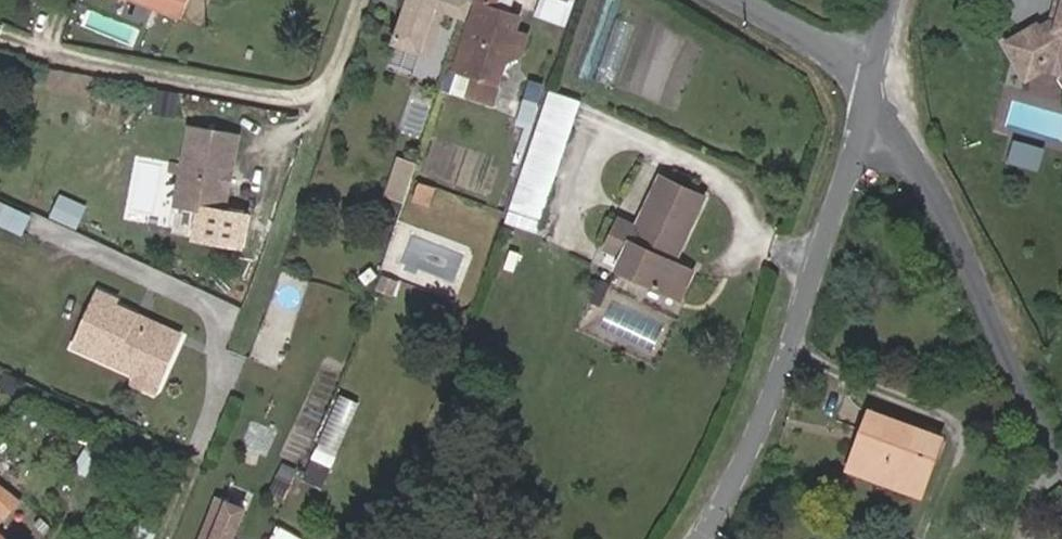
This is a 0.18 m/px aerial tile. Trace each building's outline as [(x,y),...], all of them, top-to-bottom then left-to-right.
[(182,17),(188,0),(138,0),(182,17)] [(447,14),(468,20),(474,1),(472,0),(411,0),(396,45),(432,57),(447,14)] [(457,72),(474,78),(468,97),(510,111),(514,101),(497,95),(522,18),(495,9),(498,0),(480,0),(457,72)] [(1051,24),(1043,28),(1039,21),(1006,40),(1028,77),(1048,66),(1061,69),(1061,0),(1058,0),(1051,24)] [(1048,66),(1028,77),(1030,81),(1039,76),(1061,82),(1061,69),(1048,66)] [(507,223),(538,233),(581,104),(550,93),(507,223)] [(225,177),(233,172),(239,138),(191,129),(178,206),(225,215),(229,192),(224,185),(225,177)] [(229,192),(233,172),(225,177),(224,185),(229,192)] [(676,263),(707,198),(663,177),(638,229),(621,221),(605,251),(623,261),(619,271),(681,301),(695,272),(676,263)] [(601,308),(612,285),(602,281),(592,304),(601,308)] [(131,326),(138,311),(115,301),(118,296),(101,288),(76,342),(133,369),(140,367),(161,376),(179,337),(148,323),(138,327),(137,329),(131,326)] [(182,332),(138,311),(131,326),(137,329),(138,327),(148,323),(179,337),(182,332)] [(161,376),(140,367),(133,381),(154,391),(161,376)] [(341,391),(307,475),(326,482),(360,399),(341,391)] [(922,453),(934,458),(940,440),(872,415),(866,432),(874,436),(861,472),(907,489),(922,453)] [(852,469),(861,472),(874,436),(866,432),(852,469)] [(920,495),(934,458),(922,453),(907,489),(920,495)] [(21,499),(0,486),(0,523),(21,499)] [(248,507),(221,496),(204,538),(235,538),(248,507)] [(0,530),(0,538),(8,538),(0,530)]
